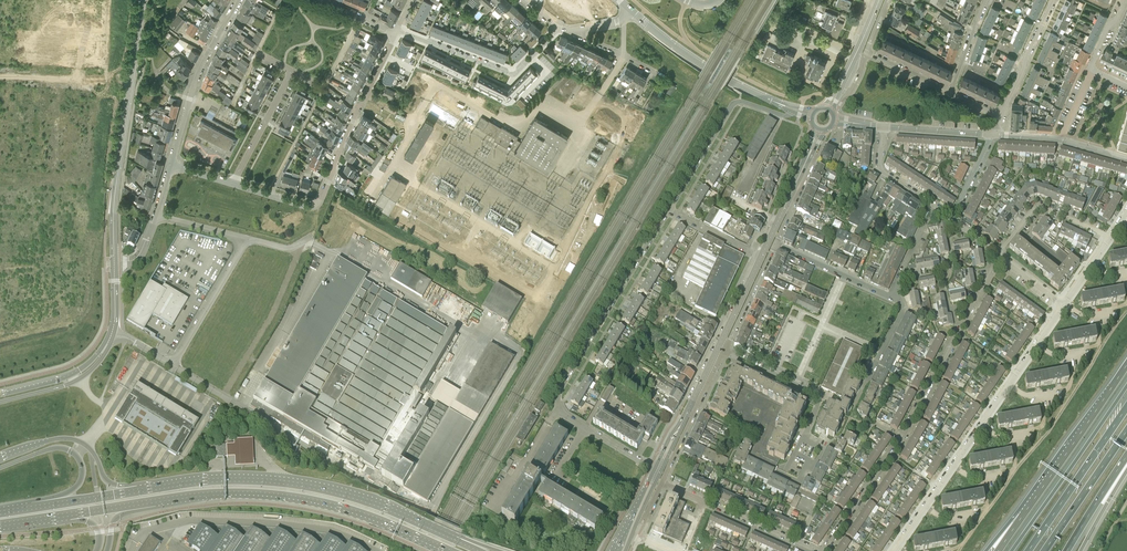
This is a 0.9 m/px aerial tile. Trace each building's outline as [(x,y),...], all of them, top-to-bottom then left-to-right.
[(209,6),(205,9),(206,10),(208,12),(216,18),(217,19),(219,16),(223,11),(219,7),(221,4),(216,0),(213,0),(212,1),(209,6)] [(223,0),(216,0),(221,4),(219,7),(223,11),(228,4),(223,0)] [(265,15),(268,9),(262,5),(260,8),(254,4),(256,1),(254,0),(246,0),(245,3),(265,15)] [(357,6),(364,9),(367,2),(369,3),(370,0),(360,0),(357,6)] [(401,0),(396,0),(394,4),(402,8),(405,2),(401,0)] [(430,9),(432,10),(433,8),(431,7),(433,4),(425,0),(423,0),(421,5),(430,9)] [(485,5),(481,10),(486,14),(494,5),(499,0),(479,0),(485,5)] [(505,11),(512,4),(508,0),(501,0),(497,4),(499,5),(495,9),(501,15),(505,11)] [(594,0),(579,0),(581,3),(579,7),(564,0),(547,0),(546,3),(574,17),(575,15),(581,17),(585,12),(583,11),(587,6),(588,7),(594,0)] [(836,4),(848,9),(851,1),(849,0),(837,0),(836,4)] [(972,9),(975,3),(969,0),(965,0),(962,5),(972,9)] [(1079,6),(1075,4),(1077,0),(1067,0),(1065,5),(1077,10),(1079,6)] [(1020,12),(1021,12),(1025,5),(1024,4),(1019,2),(1015,10),(1020,12)] [(1031,8),(1039,12),(1042,6),(1034,2),(1031,8)] [(263,18),(265,15),(245,3),(241,9),(249,14),(250,11),(263,18)] [(816,9),(824,12),(826,6),(818,3),(816,9)] [(923,7),(915,3),(913,7),(921,11),(923,7)] [(505,25),(510,20),(519,10),(512,4),(505,11),(510,15),(503,22),(505,25)] [(418,9),(429,15),(430,13),(429,12),(430,9),(421,5),(418,9)] [(892,13),(902,17),(905,9),(900,7),(899,7),(895,5),(892,13)] [(913,7),(907,5),(905,9),(911,11),(919,15),(921,11),(913,7)] [(959,11),(969,16),(972,9),(962,5),(959,11)] [(1069,17),(1071,13),(1075,15),(1077,10),(1065,5),(1061,13),(1069,17)] [(385,20),(388,15),(376,8),(372,6),(368,12),(372,13),(373,10),(381,14),(379,17),(385,21),(385,20)] [(376,8),(388,15),(397,19),(400,13),(391,8),(389,12),(382,8),(377,6),(376,8)] [(990,12),(997,15),(1000,9),(992,6),(990,12)] [(1039,12),(1031,8),(1028,14),(1036,18),(1039,12)] [(249,14),(241,9),(237,16),(247,22),(251,15),(249,14)] [(428,16),(429,15),(418,9),(416,14),(425,19),(427,16),(428,16)] [(517,26),(519,24),(526,17),(519,10),(510,20),(517,26)] [(969,16),(959,11),(956,18),(966,23),(969,16)] [(216,19),(216,18),(208,12),(204,18),(215,25),(218,20),(216,19)] [(837,16),(827,12),(821,25),(826,27),(825,30),(830,32),(829,34),(837,38),(843,24),(835,21),(837,16)] [(987,18),(994,21),(997,15),(990,12),(987,18)] [(1097,18),(1105,22),(1107,16),(1100,12),(1097,18)] [(902,17),(892,13),(889,21),(897,25),(897,24),(901,26),(904,18),(902,17)] [(1069,27),(1071,23),(1067,20),(1069,17),(1061,13),(1057,21),(1069,27)] [(170,25),(177,30),(185,20),(178,14),(170,25)] [(413,19),(424,25),(425,23),(427,20),(425,19),(416,14),(413,19)] [(949,37),(960,40),(963,29),(953,25),(954,23),(940,14),(936,19),(943,24),(941,26),(951,30),(949,37)] [(388,15),(385,20),(393,25),(397,19),(388,15)] [(204,45),(211,33),(215,25),(204,18),(203,17),(201,21),(198,19),(195,25),(192,23),(191,23),(186,32),(193,36),(194,36),(195,34),(196,32),(201,34),(198,40),(197,39),(196,40),(204,45)] [(520,34),(523,31),(531,21),(526,17),(519,24),(522,26),(514,34),(517,37),(520,34)] [(984,24),(991,27),(994,21),(987,18),(984,24)] [(1094,24),(1102,28),(1105,22),(1097,18),(1094,24)] [(423,27),(424,25),(413,19),(411,25),(419,29),(421,26),(423,27)] [(1021,25),(1029,29),(1032,23),(1024,19),(1021,25)] [(246,36),(248,33),(244,30),(243,31),(242,30),(244,28),(234,21),(231,26),(241,32),(246,36)] [(523,31),(528,35),(536,26),(531,21),(523,31)] [(1054,30),(1058,32),(1061,33),(1063,29),(1067,31),(1069,27),(1057,21),(1054,27),(1055,27),(1054,30)] [(430,33),(436,36),(441,23),(440,22),(438,27),(433,25),(430,33)] [(1122,22),(1117,32),(1126,36),(1126,24),(1122,22)] [(436,36),(443,38),(446,30),(441,28),(442,25),(443,23),(441,23),(436,36)] [(443,38),(449,41),(456,24),(453,23),(451,26),(452,27),(450,31),(446,30),(443,38)] [(455,43),(458,35),(454,33),(455,28),(456,28),(457,23),(456,23),(456,24),(449,41),(455,43)] [(920,32),(919,32),(920,31),(909,24),(905,31),(916,37),(920,32)] [(991,27),(984,24),(981,30),(988,33),(991,27)] [(1092,30),(1099,33),(1102,28),(1094,24),(1092,30)] [(1019,31),(1026,35),(1029,29),(1021,25),(1019,31)] [(227,34),(236,40),(241,32),(231,26),(227,34)] [(536,26),(528,35),(524,40),(526,42),(533,34),(536,37),(541,31),(536,26)] [(1089,36),(1096,39),(1099,33),(1092,30),(1089,36)] [(455,43),(461,45),(466,32),(465,31),(462,36),(458,35),(455,43)] [(1016,37),(1023,41),(1026,35),(1019,31),(1016,37)] [(461,45),(467,48),(470,39),(466,38),(467,33),(466,32),(461,45)] [(1050,32),(1046,41),(1047,41),(1054,45),(1061,48),(1063,44),(1056,41),(1058,36),(1059,37),(1061,33),(1058,32),(1056,35),(1052,32),(1051,33),(1050,32)] [(1117,32),(1113,41),(1122,45),(1121,45),(1126,47),(1126,36),(1117,32)] [(256,33),(251,40),(258,45),(262,38),(256,33)] [(479,53),(483,44),(482,44),(484,41),(479,39),(480,38),(481,34),(480,33),(478,37),(473,50),(479,53)] [(224,39),(232,45),(242,53),(244,50),(237,45),(234,43),(236,40),(227,34),(224,39)] [(370,43),(381,48),(385,42),(377,38),(377,37),(370,34),(368,39),(367,41),(370,43)] [(976,42),(984,45),(987,38),(987,37),(979,34),(979,35),(976,42)] [(355,35),(352,41),(359,44),(362,38),(361,38),(358,36),(355,35)] [(246,36),(242,41),(242,42),(252,49),(252,48),(255,51),(258,45),(251,40),(246,36)] [(467,48),(473,50),(478,37),(477,36),(475,41),(470,39),(467,48)] [(556,43),(562,47),(568,39),(561,36),(559,40),(558,39),(556,43)] [(1086,42),(1093,45),(1096,39),(1089,36),(1086,42)] [(949,45),(957,48),(960,40),(949,37),(947,42),(950,43),(949,45)] [(1013,43),(1016,44),(1013,49),(1018,52),(1021,47),(1023,41),(1016,37),(1013,43)] [(176,38),(172,42),(175,45),(174,45),(180,51),(181,51),(185,47),(179,40),(178,41),(176,38)] [(887,52),(894,55),(898,47),(881,38),(876,47),(884,51),(887,52)] [(221,45),(236,57),(239,59),(241,56),(239,55),(240,55),(238,54),(239,53),(230,47),(232,45),(224,39),(221,45)] [(399,47),(396,51),(397,52),(405,56),(408,57),(414,46),(411,44),(402,39),(400,44),(399,44),(398,46),(399,47)] [(492,57),(495,49),(491,47),(492,42),(493,40),(492,39),(491,42),(486,55),(492,57)] [(566,49),(560,58),(564,60),(576,43),(571,41),(568,39),(562,47),(562,48),(564,49),(565,48),(566,49)] [(349,47),(355,50),(357,47),(359,44),(352,41),(349,47)] [(479,53),(486,55),(491,42),(489,41),(487,46),(483,44),(479,53)] [(1047,41),(1043,50),(1057,57),(1059,53),(1052,49),(1054,45),(1047,41)] [(1086,62),(1091,51),(1083,48),(1082,47),(1069,41),(1064,51),(1086,62)] [(984,45),(976,42),(974,50),(982,53),(984,45)] [(1083,48),(1091,51),(1093,45),(1086,42),(1083,48)] [(187,46),(191,49),(190,52),(188,56),(196,60),(200,53),(199,53),(194,50),(196,47),(188,43),(187,46)] [(378,54),(381,48),(370,43),(367,48),(378,54)] [(569,59),(571,61),(572,60),(581,45),(576,43),(564,60),(567,62),(569,59)] [(1116,56),(1118,53),(1120,46),(1112,43),(1109,49),(1113,51),(1111,54),(1116,56)] [(173,57),(178,53),(170,44),(166,48),(173,57)] [(503,47),(498,60),(504,62),(508,54),(503,52),(504,47),(506,48),(506,45),(504,44),(503,47)] [(512,45),(522,55),(527,51),(520,44),(516,48),(513,45),(512,45)] [(936,55),(938,50),(927,44),(925,48),(930,51),(936,55)] [(235,60),(236,57),(221,45),(217,51),(225,57),(227,55),(226,55),(227,54),(235,60)] [(517,60),(522,55),(512,45),(511,47),(514,51),(511,54),(517,60)] [(572,60),(571,61),(572,60),(575,62),(580,55),(582,57),(588,48),(581,45),(572,60)] [(763,55),(760,60),(786,72),(790,64),(795,54),(794,54),(795,50),(788,47),(786,50),(785,50),(783,49),(782,52),(767,45),(765,50),(763,50),(761,54),(763,55)] [(945,51),(955,54),(957,48),(949,45),(948,48),(946,48),(945,51)] [(492,57),(498,60),(503,47),(502,46),(499,51),(495,49),(492,57)] [(355,50),(349,47),(346,52),(353,55),(355,50)] [(378,54),(367,48),(365,52),(357,47),(355,50),(361,53),(375,60),(378,54)] [(905,60),(912,64),(916,55),(898,47),(894,55),(902,59),(905,61),(905,60)] [(586,65),(587,63),(595,52),(588,48),(582,57),(579,61),(586,65)] [(1112,64),(1116,56),(1111,54),(1113,51),(1109,49),(1107,48),(1105,51),(1104,51),(1100,58),(1112,64)] [(426,49),(421,58),(425,60),(425,61),(432,65),(432,64),(440,68),(439,68),(446,72),(446,71),(454,75),(454,76),(460,79),(461,78),(465,80),(466,78),(470,71),(464,68),(464,67),(461,66),(461,67),(449,61),(449,60),(447,59),(446,59),(435,53),(432,51),(432,52),(426,49)] [(955,54),(945,51),(942,50),(939,49),(938,53),(941,53),(941,54),(945,55),(944,59),(953,61),(955,54)] [(982,53),(974,50),(969,63),(973,64),(975,59),(979,61),(979,60),(982,53)] [(1053,59),(1055,60),(1057,57),(1043,50),(1039,58),(1040,59),(1042,61),(1041,63),(1044,64),(1045,62),(1048,57),(1053,59)] [(556,53),(554,56),(549,51),(546,54),(553,61),(558,54),(556,53)] [(1085,63),(1086,62),(1064,51),(1062,55),(1065,57),(1063,62),(1079,70),(1083,62),(1085,63)] [(212,60),(227,71),(229,68),(222,63),(223,61),(225,58),(216,52),(212,60)] [(351,59),(353,55),(346,52),(343,58),(350,61),(351,59)] [(590,72),(595,64),(601,55),(595,52),(587,63),(590,65),(587,69),(590,72)] [(372,66),(375,60),(361,53),(360,55),(366,58),(364,61),(372,66)] [(1112,64),(1117,66),(1122,55),(1118,53),(1116,56),(1112,64)] [(805,74),(806,76),(812,79),(814,78),(815,77),(818,78),(825,62),(821,61),(821,59),(818,57),(817,58),(818,56),(814,54),(813,55),(810,54),(809,55),(808,54),(807,55),(805,58),(805,60),(807,60),(807,61),(807,62),(807,63),(809,64),(807,66),(808,67),(805,74)] [(600,67),(600,68),(607,57),(601,55),(595,64),(598,66),(596,69),(598,71),(599,69),(600,67)] [(923,69),(930,72),(934,63),(916,55),(912,64),(920,67),(919,68),(922,69),(923,69)] [(1004,61),(1012,65),(1015,59),(1007,55),(1004,61)] [(1122,69),(1126,58),(1126,57),(1122,55),(1117,66),(1122,69)] [(172,59),(188,75),(192,68),(180,56),(174,58),(172,59)] [(247,66),(249,63),(242,57),(240,60),(247,66)] [(607,57),(600,68),(603,69),(606,71),(607,70),(610,73),(614,67),(610,65),(613,61),(607,57)] [(184,79),(188,75),(172,59),(161,71),(163,73),(170,67),(175,72),(176,71),(184,79)] [(353,61),(351,59),(350,61),(353,63),(369,72),(372,66),(364,61),(361,60),(359,64),(353,61)] [(225,73),(227,71),(212,60),(209,66),(225,78),(228,75),(225,73)] [(245,69),(247,66),(240,60),(239,60),(237,63),(245,69)] [(1002,67),(1009,71),(1012,65),(1004,61),(1002,67)] [(1063,76),(1074,81),(1079,70),(1063,62),(1062,63),(1062,62),(1060,67),(1063,68),(1063,69),(1066,70),(1063,76)] [(366,78),(369,72),(353,63),(351,66),(356,68),(355,72),(366,78)] [(937,76),(939,77),(940,78),(940,77),(948,81),(952,72),(934,63),(930,72),(937,76)] [(223,82),(225,78),(209,66),(207,72),(215,78),(216,77),(223,82)] [(618,87),(621,83),(630,69),(626,66),(619,78),(620,79),(616,86),(618,87)] [(1031,76),(1045,82),(1047,78),(1039,75),(1042,70),(1043,68),(1040,66),(1039,68),(1036,67),(1036,68),(1035,67),(1031,76)] [(384,74),(382,79),(391,84),(394,85),(400,73),(397,72),(389,67),(388,67),(386,72),(385,71),(384,74)] [(476,81),(474,84),(502,98),(501,100),(506,102),(513,101),(517,97),(516,96),(537,74),(530,67),(511,88),(508,90),(504,89),(479,76),(476,81)] [(999,74),(1006,77),(1009,71),(1002,67),(999,74)] [(273,80),(276,74),(265,69),(262,74),(263,75),(273,80)] [(635,72),(630,69),(621,83),(624,85),(626,86),(635,72)] [(363,84),(366,78),(355,72),(353,75),(345,71),(344,74),(363,84)] [(204,79),(219,89),(220,88),(219,87),(220,86),(216,83),(217,80),(215,78),(207,72),(204,79)] [(630,86),(633,88),(641,75),(635,72),(626,86),(623,91),(620,96),(622,97),(625,92),(626,93),(629,89),(628,89),(630,86)] [(360,89),(363,84),(344,74),(343,76),(353,82),(352,85),(360,89)] [(1006,77),(999,74),(996,80),(1004,83),(1006,77)] [(270,85),(273,80),(263,75),(260,80),(270,85)] [(641,75),(633,88),(633,89),(629,95),(626,99),(635,104),(636,103),(641,106),(644,102),(638,99),(639,98),(636,96),(636,95),(634,94),(636,91),(636,90),(638,87),(640,88),(647,78),(641,75)] [(1071,88),(1074,81),(1063,76),(1062,75),(1060,78),(1058,77),(1057,78),(1053,76),(1051,79),(1056,81),(1071,88)] [(1027,84),(1034,87),(1036,82),(1043,86),(1045,82),(1031,76),(1027,84)] [(969,91),(977,94),(981,85),(963,77),(959,86),(966,89),(966,90),(969,91)] [(219,89),(204,79),(202,85),(209,90),(211,88),(225,97),(222,101),(229,105),(232,99),(219,89)] [(267,90),(270,85),(260,80),(257,85),(267,90)] [(1059,90),(1060,91),(1068,94),(1071,88),(1056,81),(1055,84),(1057,85),(1056,89),(1059,90)] [(357,95),(360,89),(352,85),(351,85),(349,84),(347,87),(340,83),(339,85),(338,86),(357,95)] [(666,92),(671,94),(676,86),(671,83),(666,92)] [(1036,93),(1039,95),(1041,91),(1034,87),(1027,84),(1022,93),(1024,93),(1024,94),(1028,96),(1026,99),(1029,100),(1031,97),(1030,96),(1032,91),(1036,93)] [(267,90),(257,85),(254,91),(264,96),(267,90)] [(984,98),(985,99),(987,99),(994,103),(999,94),(981,85),(977,94),(984,98)] [(1065,101),(1068,94),(1060,91),(1058,95),(1054,93),(1053,92),(1055,88),(1048,85),(1046,90),(1051,92),(1050,94),(1065,101)] [(306,98),(309,92),(299,86),(296,92),(306,97),(306,98)] [(331,94),(334,90),(328,86),(325,90),(331,94)] [(353,104),(357,95),(338,86),(337,88),(347,93),(345,97),(346,97),(345,98),(353,104)] [(383,93),(392,97),(395,91),(386,87),(383,93)] [(264,96),(254,91),(251,96),(261,101),(264,96)] [(293,98),(303,103),(306,97),(296,92),(293,98)] [(1062,107),(1065,101),(1050,94),(1049,96),(1052,98),(1050,101),(1062,107)] [(259,106),(261,101),(251,96),(249,101),(248,101),(259,107),(259,106)] [(1012,109),(1028,110),(1029,100),(1026,99),(1021,96),(1018,102),(1013,102),(1012,109)] [(1058,115),(1062,107),(1050,101),(1042,97),(1041,104),(1040,106),(1045,109),(1058,115)] [(290,103),(300,108),(303,103),(293,98),(290,103)] [(335,101),(349,111),(352,106),(343,100),(341,98),(339,101),(336,99),(335,101)] [(520,99),(516,103),(522,109),(526,105),(520,99)] [(1038,129),(1039,118),(1039,106),(1039,105),(1032,101),(1029,100),(1028,110),(1028,118),(1027,128),(1038,129)] [(256,112),(259,107),(248,101),(245,107),(256,112)] [(347,118),(349,111),(335,101),(333,103),(336,105),(333,109),(338,112),(347,118)] [(456,116),(432,101),(428,108),(452,123),(456,116)] [(158,110),(176,116),(179,104),(176,103),(172,102),(171,107),(166,105),(165,108),(162,107),(158,110)] [(288,108),(297,113),(300,108),(290,103),(288,108)] [(285,113),(295,119),(297,113),(288,108),(285,113)] [(1012,109),(1012,117),(1011,127),(1027,128),(1028,118),(1028,110),(1012,109)] [(1048,118),(1055,121),(1058,115),(1045,109),(1042,115),(1048,118)] [(175,121),(176,116),(158,110),(158,111),(159,111),(158,113),(154,112),(153,114),(175,121)] [(282,119),(292,124),(295,119),(285,113),(282,119)] [(173,127),(175,121),(153,114),(152,115),(157,116),(156,119),(163,121),(162,123),(173,127)] [(231,150),(240,134),(211,119),(212,117),(207,115),(206,116),(203,114),(203,115),(204,115),(202,117),(196,114),(193,118),(195,119),(192,125),(199,128),(197,132),(231,150)] [(327,116),(343,128),(346,121),(345,121),(337,115),(335,118),(329,114),(327,116)] [(373,124),(373,125),(371,123),(372,121),(363,114),(360,119),(361,120),(369,126),(374,129),(375,130),(377,127),(373,124)] [(1118,144),(1126,147),(1126,114),(1118,144)] [(343,128),(327,116),(325,119),(333,124),(331,127),(340,133),(343,128)] [(476,125),(484,130),(489,121),(481,117),(476,125)] [(494,139),(548,172),(569,138),(557,130),(558,129),(547,123),(547,124),(535,117),(520,141),(517,139),(518,136),(502,126),(501,126),(491,120),(485,130),(495,136),(494,139)] [(767,118),(743,157),(753,163),(776,124),(767,118)] [(1039,118),(1038,129),(1051,130),(1055,121),(1048,118),(1048,120),(1046,119),(1039,118)] [(279,124),(289,130),(292,124),(282,119),(279,124)] [(404,155),(413,160),(435,124),(426,119),(404,155)] [(366,131),(369,126),(361,120),(357,126),(366,131)] [(156,136),(162,138),(170,141),(173,129),(158,124),(156,130),(158,130),(156,136)] [(340,134),(340,133),(331,127),(329,126),(327,129),(323,125),(320,129),(337,141),(340,134)] [(370,134),(366,131),(357,126),(354,133),(363,138),(363,137),(367,139),(370,134)] [(337,142),(337,141),(320,129),(318,132),(325,137),(323,140),(326,142),(333,147),(337,142)] [(851,149),(851,146),(852,133),(844,132),(843,148),(851,149)] [(347,140),(366,154),(367,154),(372,147),(363,141),(361,144),(358,142),(359,140),(350,133),(347,140)] [(862,145),(862,142),(863,133),(852,133),(851,146),(855,147),(855,144),(862,145)] [(871,148),(871,143),(872,135),(870,134),(863,133),(862,142),(862,145),(862,147),(870,148),(871,148)] [(162,138),(156,136),(152,135),(150,140),(155,142),(153,147),(162,151),(165,143),(161,141),(162,138)] [(381,135),(378,138),(387,143),(389,140),(381,135)] [(307,139),(326,152),(328,146),(319,140),(317,138),(315,140),(309,136),(307,139)] [(323,158),(326,152),(307,139),(305,141),(312,147),(311,149),(312,150),(323,158)] [(364,156),(366,154),(347,140),(345,145),(348,148),(348,149),(352,152),(355,149),(364,156)] [(727,147),(735,151),(739,145),(731,140),(727,147)] [(835,169),(842,154),(836,150),(835,150),(828,146),(825,147),(819,161),(835,169)] [(724,153),(731,157),(735,151),(727,147),(724,153)] [(147,154),(157,157),(160,158),(162,151),(153,148),(152,151),(148,150),(147,154)] [(776,154),(786,158),(789,152),(779,148),(776,154)] [(1058,156),(1066,159),(1068,150),(1061,148),(1058,156)] [(352,152),(348,149),(345,155),(353,161),(357,156),(352,152)] [(321,163),(323,158),(312,150),(308,154),(309,155),(321,163)] [(1066,159),(1073,161),(1075,152),(1068,150),(1066,159)] [(148,170),(160,174),(163,163),(156,160),(157,157),(147,154),(138,151),(135,160),(140,161),(141,161),(149,164),(147,170),(148,170)] [(1073,161),(1080,163),(1083,154),(1075,152),(1073,161)] [(720,159),(728,164),(731,157),(724,153),(720,159)] [(774,160),(781,163),(784,164),(786,158),(776,154),(774,160)] [(1080,163),(1088,165),(1090,156),(1083,154),(1080,163)] [(319,167),(321,163),(309,155),(305,159),(309,162),(308,162),(309,162),(310,163),(317,168),(318,167),(319,167)] [(1088,165),(1095,167),(1098,159),(1090,156),(1088,165)] [(290,159),(289,158),(282,171),(285,173),(286,170),(292,160),(290,159)] [(886,164),(892,168),(896,162),(890,158),(886,164)] [(1004,168),(1001,167),(1003,163),(994,158),(990,167),(1002,172),(1004,168)] [(716,165),(724,170),(728,164),(720,159),(716,165)] [(781,163),(774,160),(771,159),(768,165),(778,170),(781,163)] [(1095,167),(1103,169),(1105,161),(1098,159),(1095,167)] [(1103,169),(1110,171),(1113,163),(1105,161),(1103,169)] [(312,171),(313,167),(307,162),(305,168),(312,171)] [(358,169),(354,166),(347,162),(344,169),(355,177),(353,180),(356,182),(360,176),(358,175),(358,174),(356,173),(358,169)] [(892,168),(897,171),(901,165),(896,162),(892,168)] [(1110,171),(1118,174),(1120,165),(1113,163),(1110,171)] [(371,171),(374,168),(371,166),(369,165),(366,168),(365,167),(362,171),(369,175),(371,171)] [(713,171),(720,176),(724,170),(716,165),(713,171)] [(812,175),(828,182),(830,184),(831,181),(824,178),(825,175),(826,175),(827,174),(831,175),(832,172),(817,165),(812,175)] [(897,171),(902,175),(907,169),(901,165),(897,171)] [(953,171),(964,176),(968,169),(960,165),(958,169),(955,168),(953,171)] [(1125,176),(1126,168),(1126,167),(1120,165),(1118,174),(1125,176)] [(986,174),(993,178),(997,172),(989,168),(986,174)] [(765,175),(777,180),(778,178),(775,177),(777,173),(768,169),(765,175)] [(902,175),(908,179),(912,172),(907,169),(902,175)] [(147,182),(157,185),(160,174),(148,170),(147,171),(148,172),(147,177),(146,176),(145,181),(147,182)] [(292,172),(286,170),(285,173),(284,174),(281,183),(288,185),(291,176),(292,172)] [(296,188),(299,178),(299,177),(302,178),(304,172),(301,170),(300,174),(293,171),(292,172),(291,176),(288,185),(296,188)] [(336,177),(347,184),(348,183),(353,186),(356,183),(338,170),(336,177)] [(872,187),(874,185),(879,177),(868,170),(861,181),(865,184),(866,182),(870,185),(872,187)] [(709,177),(717,182),(720,176),(713,171),(709,177)] [(851,175),(861,180),(862,176),(852,171),(851,175)] [(964,176),(953,171),(952,174),(955,176),(953,180),(961,184),(964,176)] [(908,179),(913,182),(918,176),(912,172),(908,179)] [(983,180),(990,184),(993,178),(986,174),(983,180)] [(390,197),(396,201),(407,184),(400,180),(392,175),(382,191),(390,196),(390,197)] [(764,182),(772,185),(774,181),(776,182),(777,180),(765,175),(763,182),(764,182)] [(825,188),(828,182),(812,175),(810,181),(825,188)] [(913,182),(919,186),(923,179),(918,176),(913,182)] [(338,184),(346,190),(349,186),(347,184),(336,177),(335,182),(338,184)] [(717,182),(709,177),(705,183),(713,188),(717,182)] [(302,179),(299,188),(307,191),(309,187),(310,182),(302,179)] [(919,186),(924,189),(929,183),(923,179),(919,186)] [(980,186),(987,190),(990,184),(983,180),(980,186)] [(829,190),(825,188),(810,181),(807,186),(817,191),(818,189),(828,193),(829,190)] [(142,191),(154,195),(157,185),(147,182),(146,186),(144,185),(142,191)] [(448,192),(451,192),(451,187),(446,188),(446,182),(441,182),(441,188),(448,188),(448,192)] [(762,188),(772,192),(775,186),(772,185),(764,182),(762,188)] [(924,189),(930,193),(934,187),(929,183),(924,189)] [(1033,196),(1037,195),(1041,185),(1036,183),(1030,185),(1033,196)] [(886,202),(889,197),(895,188),(889,184),(883,193),(880,198),(882,199),(886,202)] [(876,186),(874,185),(872,187),(870,185),(868,187),(870,189),(867,194),(864,193),(861,198),(859,197),(847,222),(858,227),(870,200),(876,186)] [(1029,197),(1033,196),(1030,185),(1025,186),(1021,191),(1029,197)] [(1041,197),(1044,198),(1048,187),(1043,185),(1042,186),(1041,185),(1037,195),(1039,196),(1038,197),(1041,198),(1041,197)] [(1123,195),(1126,188),(1122,185),(1121,185),(1120,187),(1117,192),(1120,193),(1123,195)] [(698,193),(705,197),(709,191),(701,186),(698,193)] [(805,192),(823,200),(825,197),(816,193),(816,192),(819,194),(819,193),(824,195),(824,194),(817,191),(807,186),(805,192)] [(976,192),(984,196),(987,190),(980,186),(976,192)] [(930,193),(935,197),(940,190),(934,187),(930,193)] [(1048,201),(1048,200),(1053,188),(1048,187),(1044,198),(1046,198),(1045,200),(1048,201)] [(759,194),(767,198),(769,199),(772,192),(762,188),(759,194)] [(891,199),(894,201),(898,195),(901,192),(895,188),(889,197),(886,202),(883,205),(886,207),(891,199)] [(1050,203),(1052,204),(1057,191),(1053,190),(1053,188),(1048,200),(1050,201),(1050,203)] [(1089,205),(1094,208),(1103,190),(1098,188),(1089,205)] [(935,197),(941,200),(945,194),(940,190),(935,197)] [(139,196),(139,197),(133,193),(131,196),(137,200),(137,202),(151,207),(154,195),(142,191),(141,195),(143,196),(142,199),(141,198),(141,197),(139,196)] [(1028,199),(1029,197),(1021,191),(1020,191),(1017,194),(1026,201),(1028,202),(1030,200),(1028,199)] [(1055,203),(1058,204),(1062,193),(1057,191),(1052,204),(1054,205),(1055,203)] [(826,201),(823,200),(805,192),(803,196),(812,201),(813,199),(820,202),(821,202),(825,204),(826,201)] [(896,211),(897,212),(907,196),(901,192),(898,195),(894,201),(892,204),(894,206),(891,211),(894,214),(896,211)] [(973,198),(981,202),(984,196),(976,192),(973,198)] [(694,198),(702,203),(705,197),(698,193),(694,198)] [(755,200),(767,205),(768,203),(765,202),(767,198),(759,194),(758,193),(755,200)] [(1059,206),(1062,207),(1066,195),(1062,193),(1058,204),(1060,205),(1059,206)] [(941,200),(946,204),(950,197),(945,194),(941,200)] [(1014,198),(1024,207),(1025,206),(1024,205),(1026,201),(1017,194),(1014,198)] [(1111,200),(1118,204),(1121,198),(1114,194),(1111,200)] [(1065,206),(1067,207),(1071,196),(1066,195),(1062,207),(1064,208),(1065,206)] [(1070,207),(1072,208),(1076,197),(1071,195),(1071,196),(1067,207),(1066,208),(1069,209),(1070,207)] [(800,203),(818,212),(820,208),(811,204),(812,201),(803,196),(800,203)] [(904,213),(907,208),(913,199),(907,196),(897,212),(900,214),(901,211),(904,213)] [(950,197),(946,204),(952,207),(956,201),(950,197)] [(1073,210),(1076,211),(1081,199),(1076,197),(1072,208),(1074,209),(1073,210)] [(691,204),(698,209),(702,203),(694,198),(691,204)] [(886,202),(882,199),(881,201),(877,198),(874,203),(870,200),(858,227),(853,236),(860,240),(883,205),(886,202)] [(970,203),(978,207),(981,202),(973,198),(970,203)] [(1023,208),(1024,207),(1014,198),(1012,200),(1013,201),(1011,203),(1022,212),(1023,210),(1021,209),(1023,208)] [(912,217),(914,214),(915,213),(921,205),(913,199),(907,208),(904,213),(901,217),(903,219),(905,216),(904,215),(905,214),(906,215),(908,216),(909,215),(912,217)] [(1081,199),(1076,211),(1078,212),(1079,210),(1081,211),(1085,200),(1081,199)] [(766,207),(767,205),(755,200),(752,206),(761,210),(763,206),(766,207)] [(1108,206),(1115,210),(1118,204),(1111,200),(1108,206)] [(383,203),(379,208),(386,213),(390,208),(383,203)] [(815,219),(818,212),(800,203),(796,210),(815,219)] [(967,209),(975,213),(978,207),(970,203),(967,209)] [(1019,214),(1022,212),(1011,203),(1008,207),(1007,206),(1007,207),(1017,215),(1018,213),(1019,214)] [(698,209),(691,204),(687,211),(694,215),(698,209)] [(1105,212),(1112,216),(1115,210),(1108,206),(1105,212)] [(1017,215),(1007,207),(1004,211),(1013,218),(1014,217),(1016,218),(1017,215)] [(713,208),(704,223),(723,232),(731,218),(713,208)] [(975,213),(967,209),(964,215),(972,219),(975,213)] [(1102,211),(1102,210),(1100,213),(1103,215),(1102,218),(1098,215),(1096,219),(1105,225),(1107,221),(1109,222),(1112,216),(1105,212),(1102,211)] [(486,219),(499,226),(503,218),(491,211),(486,219)] [(752,222),(762,227),(765,221),(756,217),(756,216),(755,215),(756,213),(753,211),(750,217),(754,219),(752,222)] [(1011,220),(1013,218),(1004,211),(1001,215),(1011,223),(1013,222),(1011,220)] [(913,223),(917,216),(914,214),(912,217),(909,215),(908,216),(900,228),(896,233),(903,238),(905,234),(907,232),(909,229),(911,226),(913,223)] [(1009,226),(1011,223),(1001,215),(997,219),(1007,226),(1008,225),(1009,226)] [(1039,221),(1050,229),(1053,225),(1044,218),(1043,220),(1041,218),(1039,221)] [(1008,227),(1007,226),(997,219),(997,220),(998,220),(995,224),(1006,232),(1007,230),(1006,229),(1008,227)] [(789,226),(800,232),(823,242),(826,235),(818,232),(792,220),(789,226)] [(759,233),(762,227),(752,222),(750,221),(748,224),(750,226),(749,228),(753,230),(759,233)] [(1047,233),(1050,229),(1039,221),(1038,223),(1039,224),(1038,226),(1047,233)] [(938,232),(944,231),(948,230),(947,222),(937,224),(938,232)] [(675,231),(682,235),(686,229),(678,224),(675,231)] [(1004,234),(1006,232),(995,224),(992,227),(991,226),(990,227),(999,234),(1001,235),(1003,233),(1004,234)] [(1059,235),(1064,238),(1069,225),(1067,224),(1066,226),(1064,225),(1059,235)] [(753,230),(749,228),(743,225),(742,228),(745,230),(743,236),(749,239),(753,230)] [(1064,238),(1068,240),(1073,229),(1071,228),(1072,227),(1069,225),(1064,238)] [(802,240),(806,241),(807,239),(799,235),(800,232),(789,226),(786,232),(796,237),(802,240)] [(1044,237),(1047,233),(1038,226),(1036,227),(1035,226),(1033,228),(1044,237)] [(998,235),(999,234),(990,227),(987,230),(998,238),(999,236),(998,235)] [(1040,241),(1044,237),(1033,228),(1032,230),(1033,231),(1031,234),(1040,241)] [(1068,240),(1073,242),(1078,230),(1076,229),(1075,230),(1073,229),(1068,240)] [(853,236),(843,231),(839,230),(837,235),(835,238),(844,242),(843,243),(846,244),(847,244),(849,245),(853,236)] [(996,241),(998,238),(987,230),(984,235),(993,242),(994,239),(996,241)] [(1073,242),(1077,244),(1082,233),(1080,232),(1081,231),(1078,230),(1073,242)] [(128,236),(124,243),(134,248),(139,237),(126,231),(125,234),(128,236)] [(671,237),(678,241),(682,235),(675,231),(671,237)] [(937,240),(945,238),(944,231),(938,232),(936,232),(937,240)] [(796,237),(786,232),(783,240),(784,244),(792,247),(796,237)] [(1077,244),(1081,246),(1087,234),(1085,233),(1084,235),(1082,233),(1077,244)] [(1087,234),(1081,246),(1086,248),(1091,238),(1089,237),(1090,235),(1087,234)] [(705,235),(683,278),(704,288),(695,307),(716,317),(738,268),(744,256),(724,246),(724,245),(705,235)] [(853,236),(849,245),(857,249),(861,240),(860,240),(853,236)] [(667,243),(674,247),(678,241),(671,237),(667,243)] [(939,247),(947,246),(945,238),(937,240),(939,247)] [(1058,271),(1050,265),(1030,249),(1023,243),(1016,238),(1009,248),(1052,282),(1050,284),(1058,291),(1079,265),(1069,257),(1058,271)] [(803,252),(804,251),(808,242),(806,241),(802,240),(798,250),(803,252)] [(872,245),(861,240),(857,249),(868,253),(872,245)] [(971,251),(973,248),(970,246),(969,246),(968,241),(960,243),(962,251),(969,250),(971,251)] [(663,249),(671,254),(674,247),(667,243),(663,249)] [(878,268),(871,283),(879,287),(887,290),(888,290),(906,251),(900,248),(891,243),(879,269),(878,268)] [(954,253),(962,251),(960,243),(953,244),(954,253)] [(857,249),(849,245),(847,244),(846,244),(843,252),(854,257),(857,249)] [(939,257),(942,259),(944,255),(944,254),(948,253),(947,246),(939,247),(940,255),(939,257)] [(974,260),(983,258),(981,250),(977,251),(976,250),(973,248),(971,251),(973,252),(974,260)] [(660,255),(667,260),(671,254),(663,249),(660,255)] [(837,265),(841,256),(842,253),(836,251),(835,254),(834,253),(830,262),(837,265)] [(790,261),(793,262),(795,259),(779,252),(777,253),(775,257),(776,258),(788,263),(789,264),(790,261)] [(1126,264),(1126,253),(1108,257),(1110,267),(1119,266),(1121,266),(1123,266),(1123,265),(1126,264)] [(667,260),(660,255),(656,261),(663,266),(667,260)] [(841,256),(837,265),(844,268),(848,259),(841,256)] [(930,260),(932,268),(939,267),(938,262),(939,262),(942,259),(939,257),(938,259),(930,260)] [(450,331),(382,290),(374,285),(365,280),(368,276),(338,258),(254,400),(251,406),(271,418),(281,424),(318,446),(328,452),(331,446),(374,471),(370,477),(382,484),(388,488),(391,482),(404,489),(428,504),(489,401),(514,357),(490,343),(465,386),(458,396),(440,385),(430,401),(436,404),(429,416),(420,411),(418,416),(410,411),(412,408),(415,410),(422,398),(418,396),(420,394),(421,395),(421,393),(424,395),(426,392),(423,391),(428,382),(430,383),(436,373),(434,372),(436,369),(438,371),(449,353),(459,336),(450,331)] [(773,263),(790,271),(791,269),(791,268),(787,266),(788,263),(776,258),(775,259),(775,258),(774,259),(774,260),(774,261),(773,263)] [(983,258),(974,260),(976,267),(984,266),(983,258)] [(856,262),(852,260),(850,263),(848,269),(854,273),(859,263),(856,262)] [(924,270),(932,268),(930,260),(923,262),(924,270)] [(917,271),(924,270),(923,262),(915,263),(915,265),(917,271)] [(422,298),(432,282),(400,263),(391,279),(422,298)] [(805,271),(802,276),(790,271),(773,263),(772,263),(770,268),(807,285),(812,274),(811,274),(808,272),(806,271),(805,271)] [(864,280),(871,283),(878,268),(870,265),(864,280)] [(917,275),(917,271),(915,265),(908,267),(910,277),(917,275)] [(651,273),(658,278),(662,272),(654,267),(651,273)] [(767,275),(776,279),(777,277),(802,288),(801,291),(824,301),(827,294),(807,285),(770,268),(767,275)] [(965,280),(973,278),(972,271),(964,272),(965,280)] [(647,279),(655,284),(658,278),(651,273),(647,279)] [(776,283),(775,282),(776,279),(767,275),(764,281),(773,285),(784,290),(788,292),(788,291),(790,286),(777,280),(776,283)] [(926,279),(928,287),(935,286),(934,278),(926,279)] [(965,289),(968,291),(970,288),(970,287),(975,286),(973,278),(965,280),(966,287),(967,287),(965,289)] [(643,285),(651,290),(655,284),(647,279),(643,285)] [(920,289),(928,287),(926,279),(918,281),(919,285),(918,285),(916,288),(919,290),(920,289)] [(773,288),(772,288),(773,285),(764,281),(763,284),(760,290),(774,296),(792,305),(817,316),(818,316),(820,312),(820,311),(822,308),(822,307),(788,291),(788,292),(784,290),(782,295),(778,293),(777,294),(774,293),(773,294),(770,293),(773,288)] [(153,316),(172,328),(188,301),(164,287),(162,290),(150,283),(127,322),(144,332),(153,316)] [(996,289),(1002,293),(1006,286),(1001,283),(996,289)] [(651,290),(643,285),(640,291),(647,296),(651,290)] [(1002,293),(1008,297),(1012,290),(1006,286),(1002,293)] [(486,311),(508,324),(522,300),(500,287),(486,311)] [(911,301),(919,300),(917,292),(919,290),(916,288),(913,292),(914,293),(909,294),(911,301)] [(956,292),(958,301),(966,299),(965,295),(966,294),(968,291),(965,289),(964,291),(956,292)] [(757,296),(768,300),(771,302),(774,296),(760,290),(757,296)] [(1011,303),(1013,301),(1017,294),(1012,290),(1008,297),(1006,299),(1011,303)] [(1112,303),(1114,303),(1115,302),(1124,300),(1122,290),(1101,294),(1103,304),(1112,302),(1112,303)] [(950,302),(958,301),(956,292),(949,294),(950,302)] [(1013,301),(1018,305),(1023,298),(1017,294),(1013,301)] [(1095,306),(1103,304),(1101,294),(1081,297),(1083,308),(1091,306),(1092,307),(1095,306)] [(936,304),(945,303),(943,295),(935,297),(936,304)] [(633,302),(641,307),(644,301),(637,296),(633,302)] [(755,301),(767,307),(776,311),(778,307),(767,303),(768,300),(757,296),(755,301)] [(983,303),(990,307),(993,301),(986,297),(983,303)] [(1023,308),(1024,309),(1028,302),(1023,298),(1018,305),(1023,309),(1023,308)] [(919,300),(911,301),(912,309),(920,307),(919,300)] [(752,307),(769,315),(771,315),(772,313),(766,310),(767,307),(755,301),(752,307)] [(629,308),(637,313),(641,307),(633,302),(629,308)] [(1024,309),(1029,312),(1034,306),(1028,302),(1024,309)] [(938,312),(946,310),(945,303),(936,304),(938,312)] [(980,309),(987,313),(988,310),(990,307),(983,303),(980,309)] [(1029,312),(1035,316),(1039,310),(1034,306),(1029,312)] [(768,318),(769,315),(752,307),(750,312),(762,318),(763,315),(768,318)] [(626,314),(633,319),(637,313),(629,308),(626,314)] [(976,315),(984,319),(987,313),(980,309),(976,315)] [(679,324),(679,325),(693,334),(701,338),(709,342),(714,332),(702,325),(693,320),(677,310),(673,315),(677,318),(675,322),(679,324)] [(942,320),(948,318),(946,310),(938,312),(939,320),(942,320)] [(1039,310),(1035,316),(1040,320),(1045,314),(1039,310)] [(750,313),(747,318),(762,325),(764,322),(760,320),(762,318),(750,312),(750,313)] [(633,319),(626,314),(622,321),(629,325),(633,319)] [(903,319),(914,324),(917,319),(906,314),(903,319)] [(973,321),(980,325),(984,319),(976,315),(973,321)] [(948,318),(942,320),(943,327),(953,325),(952,317),(948,318)] [(763,329),(764,326),(747,318),(744,323),(754,328),(755,325),(763,329)] [(705,319),(702,324),(714,331),(717,326),(717,325),(712,323),(705,319)] [(911,330),(914,324),(903,319),(901,324),(911,330)] [(970,327),(977,331),(979,327),(980,325),(973,321),(970,327)] [(743,327),(742,329),(759,337),(760,337),(762,335),(756,332),(757,329),(756,329),(754,328),(744,323),(743,327)] [(614,331),(622,335),(625,329),(617,324),(614,331)] [(909,335),(911,330),(901,324),(898,330),(909,335)] [(1024,330),(1030,335),(1034,329),(1028,324),(1024,330)] [(976,334),(977,331),(970,327),(967,333),(974,337),(976,334)] [(742,329),(739,334),(752,340),(753,337),(758,340),(759,337),(742,329)] [(895,335),(906,340),(906,341),(909,335),(898,330),(895,335)] [(1020,336),(1027,340),(1030,335),(1024,330),(1020,336)] [(1084,344),(1086,343),(1087,343),(1087,342),(1096,341),(1094,330),(1073,334),(1075,345),(1084,343),(1084,344)] [(610,337),(618,341),(622,335),(614,331),(610,337)] [(739,334),(737,340),(752,347),(754,348),(756,345),(750,343),(752,340),(739,334)] [(1067,346),(1075,345),(1073,334),(1053,338),(1055,348),(1064,347),(1067,347),(1067,346)] [(906,340),(895,335),(892,340),(903,345),(906,340)] [(934,341),(941,345),(945,338),(938,335),(934,341)] [(1016,341),(1023,346),(1027,340),(1020,336),(1016,341)] [(606,343),(614,348),(618,341),(610,337),(606,343)] [(697,347),(705,351),(709,342),(701,338),(697,347)] [(667,345),(673,349),(677,343),(671,339),(667,345)] [(737,340),(734,345),(735,346),(736,347),(737,346),(740,348),(740,349),(741,349),(742,349),(747,352),(748,349),(753,351),(754,350),(754,348),(752,347),(737,340)] [(842,398),(849,382),(864,350),(843,340),(835,359),(821,388),(842,398)] [(900,351),(903,345),(892,340),(890,346),(900,351)] [(931,347),(938,350),(941,345),(934,341),(931,347)] [(1012,347),(1019,351),(1023,346),(1016,341),(1012,347)] [(959,348),(966,352),(969,346),(962,342),(959,348)] [(603,349),(610,354),(614,348),(606,343),(603,349)] [(898,356),(900,351),(890,346),(887,351),(898,356)] [(688,353),(701,359),(705,351),(697,347),(694,352),(690,350),(688,353)] [(928,353),(935,356),(938,350),(931,347),(928,353)] [(1009,352),(1015,357),(1019,351),(1012,347),(1009,352)] [(700,360),(701,359),(688,353),(678,348),(676,352),(678,353),(676,357),(688,363),(688,364),(689,364),(696,367),(700,360)] [(956,354),(963,358),(966,352),(959,348),(956,354)] [(599,355),(607,360),(610,354),(603,349),(599,355)] [(898,356),(887,351),(884,356),(895,361),(897,356),(898,356)] [(1015,357),(1009,352),(1005,358),(1004,361),(1009,365),(1011,362),(1015,357)] [(935,356),(928,353),(925,359),(932,362),(935,356)] [(953,360),(960,364),(963,358),(956,354),(953,360)] [(607,360),(599,355),(595,361),(603,366),(607,360)] [(892,367),(895,361),(884,356),(881,362),(892,367)] [(950,366),(957,370),(960,364),(953,360),(950,366)] [(890,372),(892,367),(881,362),(879,367),(890,372)] [(920,369),(927,372),(930,366),(923,362),(920,369)] [(729,413),(727,412),(732,403),(732,402),(733,400),(735,401),(740,391),(739,391),(743,382),(745,383),(745,382),(755,387),(754,389),(770,397),(770,398),(787,407),(786,409),(785,409),(776,428),(775,431),(776,431),(767,450),(770,452),(769,454),(774,457),(774,455),(784,460),(789,450),(786,449),(788,447),(793,437),(797,428),(795,427),(796,425),(797,425),(806,406),(799,402),(798,403),(796,402),(798,399),(793,396),(777,388),(777,387),(761,379),(762,378),(749,372),(750,371),(745,369),(734,364),(730,373),(728,373),(724,382),(721,381),(720,384),(721,384),(712,403),(711,403),(709,405),(710,406),(708,410),(715,413),(726,419),(729,413)] [(678,371),(677,373),(680,376),(691,382),(695,375),(685,368),(681,366),(678,371)] [(889,372),(890,372),(879,367),(878,366),(876,372),(886,377),(889,372)] [(947,372),(954,376),(957,370),(950,366),(947,372)] [(995,372),(1001,377),(1005,371),(999,367),(995,372)] [(917,374),(924,378),(927,372),(920,369),(917,374)] [(676,383),(687,391),(689,386),(690,384),(672,371),(670,374),(678,380),(676,383)] [(1056,384),(1058,384),(1059,383),(1068,381),(1066,371),(1046,375),(1047,385),(1056,383),(1056,384)] [(884,382),(886,377),(876,372),(873,377),(884,382)] [(954,376),(947,372),(943,378),(951,382),(954,376)] [(998,382),(1001,377),(995,372),(991,378),(998,382)] [(914,380),(921,384),(924,378),(917,374),(914,380)] [(1039,387),(1047,385),(1046,375),(1025,378),(1027,389),(1036,387),(1036,388),(1039,387)] [(176,379),(196,393),(198,389),(177,376),(176,379)] [(582,383),(590,388),(593,382),(585,377),(582,383)] [(685,394),(687,391),(676,383),(666,377),(665,379),(675,386),(675,387),(685,394)] [(871,383),(878,387),(881,388),(884,382),(873,377),(870,383),(871,383)] [(987,383),(994,388),(998,382),(991,378),(987,383)] [(685,394),(675,387),(675,389),(674,388),(669,384),(663,380),(661,383),(683,397),(685,394)] [(842,417),(841,416),(842,414),(845,415),(850,405),(849,405),(853,395),(851,394),(853,392),(856,394),(860,384),(853,380),(851,383),(849,382),(842,398),(837,406),(829,402),(824,412),(825,412),(824,414),(822,413),(817,423),(818,424),(814,431),(824,435),(826,433),(834,437),(839,427),(838,426),(842,417)] [(921,384),(914,380),(910,386),(918,390),(921,384)] [(938,388),(946,391),(949,385),(942,382),(938,388)] [(176,458),(199,421),(137,383),(117,415),(114,421),(176,458)] [(578,390),(586,394),(590,388),(582,383),(578,390)] [(669,400),(678,406),(679,406),(683,397),(661,383),(657,388),(671,397),(669,400)] [(867,395),(862,405),(861,407),(860,406),(857,413),(862,416),(862,417),(866,419),(870,412),(868,411),(869,409),(874,399),(873,398),(878,387),(871,383),(867,393),(868,393),(867,395)] [(983,389),(990,393),(994,388),(987,383),(983,389)] [(601,400),(606,403),(614,389),(609,386),(601,400)] [(935,394),(942,397),(946,391),(938,388),(935,394)] [(980,394),(986,399),(990,393),(983,389),(980,394)] [(574,396),(582,400),(586,394),(578,390),(574,396)] [(906,396),(913,400),(916,394),(909,390),(906,396)] [(932,400),(939,403),(942,397),(935,394),(932,400)] [(986,399),(980,394),(976,400),(982,404),(986,399)] [(582,400),(574,396),(571,402),(578,407),(582,400)] [(673,415),(678,406),(669,400),(664,396),(662,399),(663,400),(659,406),(663,409),(673,415)] [(903,402),(909,406),(913,400),(906,396),(903,402)] [(929,406),(936,409),(939,403),(932,400),(929,406)] [(540,412),(544,405),(539,402),(535,409),(540,412)] [(899,408),(906,412),(909,406),(903,402),(899,408)] [(970,409),(976,413),(980,408),(973,403),(970,409)] [(926,412),(933,415),(936,409),(929,406),(926,412)] [(896,414),(903,418),(906,412),(899,408),(896,414)] [(966,414),(972,419),(976,413),(970,409),(966,414)] [(637,435),(636,434),(603,415),(604,413),(600,411),(598,414),(599,414),(593,423),(594,424),(600,427),(600,428),(601,428),(607,431),(608,432),(609,432),(614,435),(614,436),(616,437),(616,436),(621,440),(622,441),(623,441),(629,444),(628,444),(630,445),(636,448),(635,449),(637,449),(645,436),(649,438),(658,424),(647,417),(637,435)] [(1028,425),(1030,424),(1032,424),(1031,424),(1040,422),(1038,411),(1018,415),(1020,426),(1028,424),(1028,425)] [(933,415),(926,412),(923,418),(930,421),(933,415)] [(719,429),(721,430),(722,427),(709,421),(710,418),(701,414),(699,419),(719,429)] [(893,420),(900,424),(903,418),(896,414),(893,420)] [(962,420),(969,424),(972,419),(966,414),(962,420)] [(523,443),(537,420),(530,415),(516,439),(523,443)] [(1011,427),(1020,426),(1018,415),(997,419),(999,429),(1008,428),(1009,428),(1011,428),(1011,427)] [(699,419),(696,424),(705,429),(706,427),(714,430),(714,431),(718,433),(719,429),(699,419)] [(900,424),(893,420),(890,426),(897,430),(900,424)] [(958,425),(965,430),(969,424),(962,420),(958,425)] [(917,427),(924,431),(928,425),(921,421),(917,427)] [(696,424),(693,430),(712,439),(713,439),(714,437),(709,434),(709,433),(704,431),(705,429),(696,424)] [(954,431),(961,436),(965,430),(958,425),(954,431)] [(914,433),(921,437),(924,431),(917,427),(914,433)] [(546,484),(547,483),(539,478),(541,473),(545,475),(544,474),(567,436),(568,436),(555,428),(532,468),(531,467),(525,478),(526,478),(503,517),(516,525),(535,493),(542,482),(546,484)] [(711,442),(712,439),(693,430),(691,435),(700,439),(701,437),(711,442)] [(961,436),(954,431),(950,437),(957,441),(961,436)] [(911,439),(917,443),(921,437),(914,433),(911,439)] [(843,441),(847,443),(853,446),(856,439),(851,436),(850,436),(846,434),(843,441)] [(881,440),(888,445),(892,439),(885,434),(881,440)] [(695,443),(698,444),(699,442),(707,446),(709,443),(700,439),(691,435),(689,440),(695,443)] [(234,445),(227,445),(228,457),(234,457),(235,466),(254,466),(252,439),(234,440),(234,445)] [(834,451),(838,453),(841,455),(847,443),(843,441),(839,439),(837,441),(839,442),(834,451)] [(907,445),(914,449),(917,443),(911,439),(907,445)] [(689,440),(685,448),(691,451),(695,443),(689,440)] [(877,446),(884,450),(888,445),(881,440),(877,446)] [(944,445),(951,450),(955,444),(948,440),(944,445)] [(747,457),(748,457),(753,446),(751,446),(752,444),(745,441),(743,445),(744,446),(743,448),(741,447),(739,453),(738,452),(733,462),(740,465),(741,464),(743,465),(747,457)] [(683,452),(689,455),(698,459),(700,460),(722,471),(728,459),(698,444),(695,443),(691,451),(685,448),(683,452)] [(289,453),(293,456),(299,447),(294,444),(289,453)] [(216,458),(228,457),(227,445),(215,446),(216,458)] [(904,450),(911,454),(914,449),(907,445),(904,450)] [(947,456),(951,450),(944,445),(941,451),(947,456)] [(874,451),(880,456),(884,450),(877,446),(874,451)] [(835,458),(838,453),(834,451),(827,448),(825,453),(835,458)] [(911,454),(904,450),(901,456),(907,460),(911,454)] [(870,457),(876,461),(880,456),(874,451),(870,457)] [(937,456),(943,461),(947,456),(941,451),(937,456)] [(1000,465),(1002,465),(1004,465),(1003,464),(1012,463),(1010,452),(990,456),(992,466),(1000,465)] [(833,464),(835,458),(825,453),(822,459),(833,464)] [(695,464),(698,459),(689,455),(687,460),(695,464)] [(933,462),(939,467),(943,461),(937,456),(933,462)] [(983,468),(992,466),(990,456),(969,460),(971,470),(980,468),(980,469),(983,468)] [(741,469),(747,472),(753,459),(748,457),(747,457),(743,465),(741,469)] [(866,462),(872,467),(876,461),(870,457),(866,462)] [(504,467),(509,469),(513,462),(509,459),(504,467)] [(747,472),(752,475),(758,462),(753,459),(747,472)] [(819,464),(828,469),(830,470),(833,464),(822,459),(819,464)] [(757,479),(757,477),(764,465),(758,462),(752,475),(756,477),(755,478),(757,479)] [(872,467),(866,462),(862,468),(868,472),(872,467)] [(929,468),(936,472),(939,467),(933,462),(929,468)] [(825,474),(828,469),(819,464),(817,463),(814,469),(825,474)] [(757,477),(763,480),(769,467),(764,465),(757,477)] [(891,470),(897,475),(901,469),(895,465),(891,470)] [(768,482),(772,475),(775,470),(769,467),(763,480),(768,482)] [(936,472),(929,468),(925,473),(932,478),(936,472)] [(812,474),(823,479),(825,474),(814,469),(812,474)] [(894,481),(897,475),(891,470),(887,476),(894,481)] [(856,476),(862,481),(866,475),(860,471),(856,476)] [(810,479),(816,483),(820,485),(823,479),(812,474),(810,479)] [(766,486),(772,489),(777,478),(772,475),(768,482),(766,486)] [(859,487),(862,481),(856,476),(852,482),(859,487)] [(883,482),(890,486),(894,481),(887,476),(883,482)] [(689,486),(696,489),(700,479),(693,477),(689,486)] [(814,488),(816,483),(810,479),(806,477),(803,483),(814,488)] [(772,489),(777,491),(783,480),(777,478),(772,489)] [(696,489),(702,491),(706,482),(700,479),(696,489)] [(783,494),(783,493),(788,483),(783,480),(777,491),(783,494)] [(706,482),(702,491),(708,494),(712,485),(706,482)] [(783,493),(789,496),(794,485),(788,482),(788,483),(783,493)] [(848,488),(855,492),(859,487),(852,482),(848,488)] [(879,487),(886,492),(890,486),(883,482),(879,487)] [(915,487),(922,492),(926,487),(924,486),(919,482),(915,487)] [(603,517),(587,507),(547,483),(546,484),(539,496),(596,530),(603,517)] [(814,488),(803,483),(800,488),(804,490),(807,491),(810,493),(811,493),(814,488)] [(794,485),(789,496),(794,498),(795,496),(799,487),(794,485)] [(875,493),(882,497),(886,492),(879,487),(875,493)] [(918,498),(922,492),(915,487),(911,493),(918,498)] [(713,496),(719,499),(723,489),(722,489),(721,490),(717,488),(713,496)] [(844,493),(851,498),(855,492),(848,488),(844,493)] [(719,499),(725,502),(729,494),(730,492),(723,489),(719,499)] [(725,502),(731,505),(736,495),(732,493),(732,495),(729,494),(725,502)] [(840,499),(847,503),(851,498),(844,493),(840,499)] [(882,497),(875,493),(872,498),(878,503),(882,497)] [(908,499),(914,503),(918,498),(911,493),(908,499)] [(972,506),(974,506),(976,505),(984,503),(983,493),(962,496),(964,507),(972,505),(972,506)] [(731,505),(737,507),(741,499),(742,498),(736,495),(731,505)] [(955,508),(964,507),(962,496),(941,500),(943,511),(952,509),(952,510),(953,509),(955,509),(955,508)] [(689,526),(678,521),(685,504),(668,497),(653,531),(681,544),(689,526)] [(737,507),(743,510),(747,502),(741,499),(737,507)] [(847,503),(840,499),(837,504),(843,509),(847,503)] [(904,504),(911,509),(914,503),(908,499),(904,504)] [(743,510),(750,513),(753,505),(747,502),(743,510)] [(866,507),(872,512),(876,506),(869,502),(866,507)] [(900,510),(907,514),(911,509),(904,504),(900,510)] [(750,513),(756,516),(759,507),(753,505),(750,513)] [(759,507),(756,516),(762,518),(766,510),(759,507)] [(862,513),(868,517),(872,512),(866,507),(862,513)] [(831,513),(837,518),(841,512),(835,508),(831,513)] [(907,514),(900,510),(896,515),(903,520),(907,514)] [(766,520),(774,523),(778,512),(775,511),(774,514),(770,512),(766,520)] [(774,523),(781,527),(785,519),(781,517),(782,514),(778,512),(774,523)] [(827,519),(833,523),(837,518),(831,513),(827,519)] [(865,523),(868,517),(862,513),(858,518),(865,523)] [(714,527),(715,525),(718,518),(712,515),(708,524),(714,527)] [(781,527),(788,530),(793,519),(790,517),(788,520),(785,519),(781,527)] [(715,525),(721,528),(724,520),(718,518),(715,525)] [(861,528),(865,523),(858,518),(854,524),(861,528)] [(793,519),(788,530),(796,533),(799,525),(795,523),(797,520),(793,519)] [(823,524),(830,529),(833,523),(827,519),(823,524)] [(890,524),(897,529),(901,523),(894,519),(890,524)] [(721,528),(727,530),(730,523),(724,520),(721,528)] [(727,530),(733,533),(736,526),(730,523),(727,530)] [(819,530),(826,534),(830,529),(823,524),(819,530)] [(850,529),(857,534),(861,528),(854,524),(850,529)] [(893,534),(897,529),(890,524),(886,530),(893,534)] [(349,542),(345,547),(327,535),(319,546),(301,533),(295,542),(276,529),(269,540),(250,528),(243,539),(225,526),(217,538),(199,525),(186,545),(195,550),(362,550),(349,542)] [(733,533),(739,536),(742,528),(736,526),(733,533)] [(742,528),(739,536),(745,538),(748,531),(742,528)] [(857,534),(850,529),(846,535),(853,540),(857,534)] [(816,535),(822,540),(826,534),(819,530),(816,535)] [(882,535),(889,540),(893,534),(886,530),(882,535)] [(749,540),(755,543),(759,536),(753,533),(749,540)] [(945,546),(946,546),(948,546),(948,545),(957,544),(955,533),(934,537),(936,547),(944,546),(945,546)] [(822,540),(816,535),(812,541),(818,545),(822,540)] [(879,541),(885,545),(889,540),(882,535),(879,541)] [(755,543),(761,546),(765,538),(759,536),(755,543)] [(160,544),(149,537),(140,550),(155,550),(160,544)] [(936,547),(934,537),(913,541),(915,550),(916,550),(924,549),(924,550),(925,550),(927,549),(936,547)] [(761,546),(767,548),(771,541),(765,538),(761,546)] [(840,544),(847,548),(851,543),(844,538),(840,544)] [(767,548),(773,550),(777,544),(771,541),(767,548)] [(875,546),(882,550),(885,545),(879,541),(875,546)]
